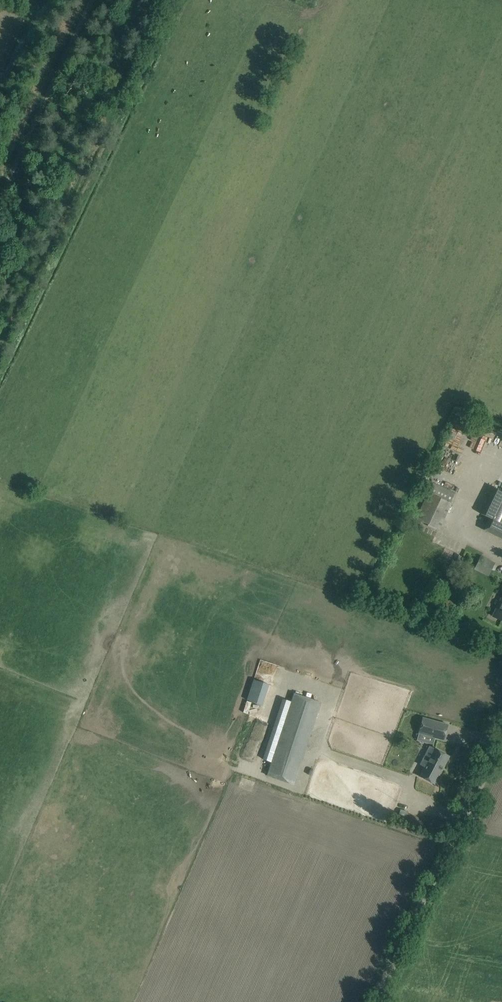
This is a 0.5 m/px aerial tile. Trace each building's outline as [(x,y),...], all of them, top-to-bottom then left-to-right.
[(416,520),(438,530),(455,493),(432,483),(416,520)] [(501,540),(501,493),(493,489),(481,514),(489,518),(483,530),(501,540)] [(480,555),(476,564),(491,571),(495,563),(480,555)] [(493,616),(501,621),(501,598),(493,616)] [(249,700),(265,705),(272,683),(255,678),(249,700)] [(266,776),(293,786),(321,703),(293,693),(266,776)] [(422,719),(418,734),(444,740),(447,725),(422,719)] [(433,749),(419,776),(435,784),(449,757),(433,749)]
